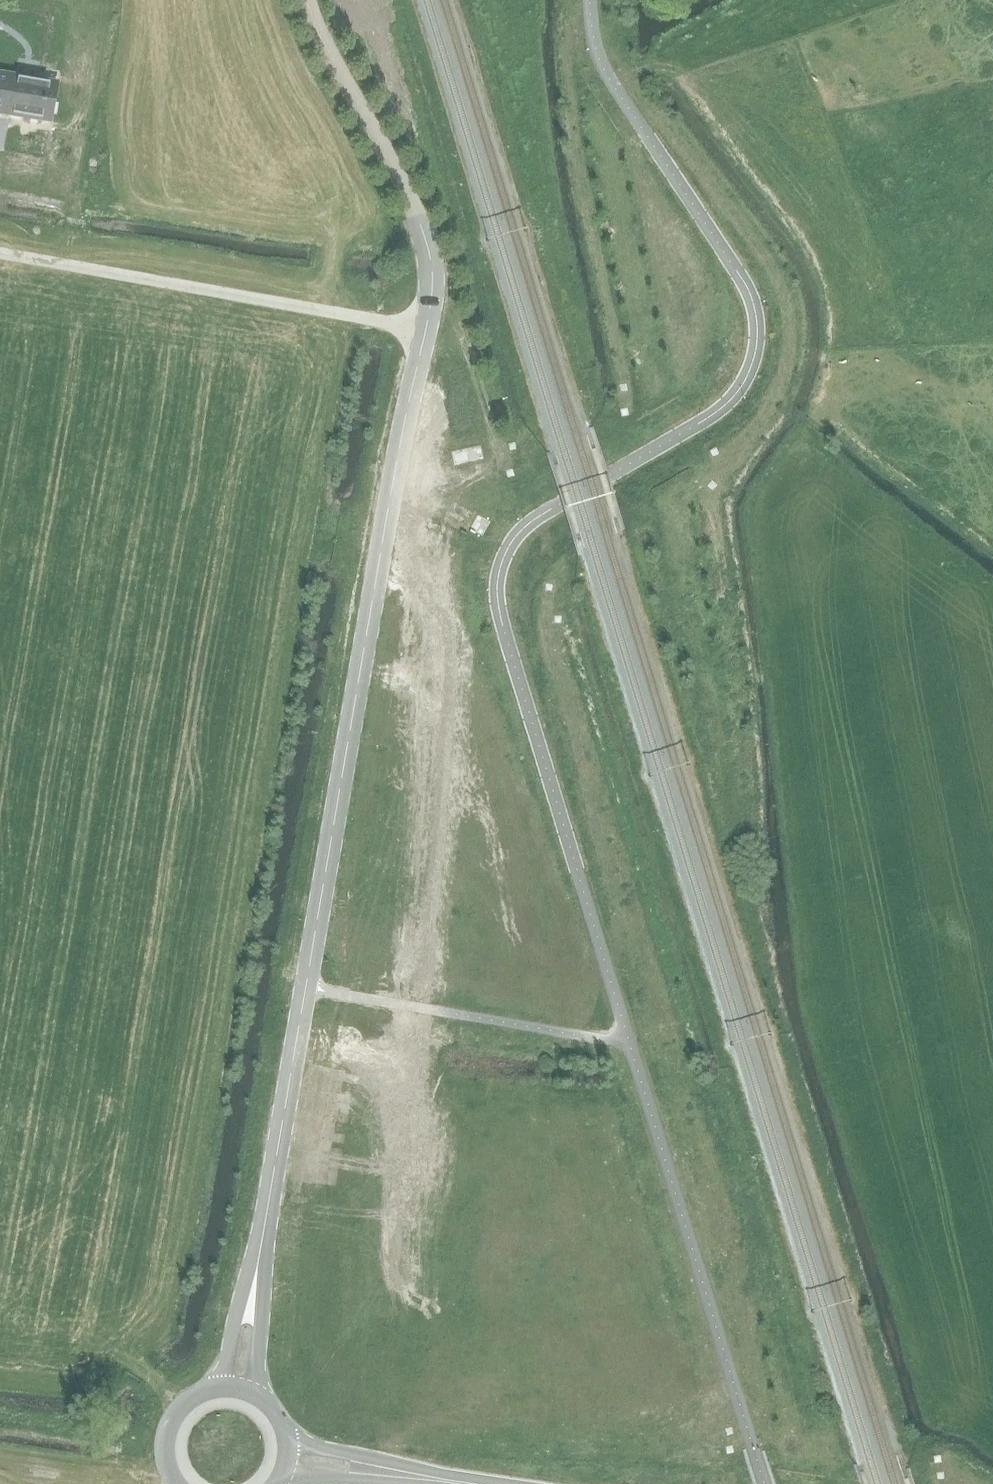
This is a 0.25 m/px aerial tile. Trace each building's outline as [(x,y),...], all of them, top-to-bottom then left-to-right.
[(9,114),(9,112),(51,119),(57,84),(38,81),(39,79),(38,79),(37,83),(14,79),(15,75),(0,73),(0,113),(9,114)]
